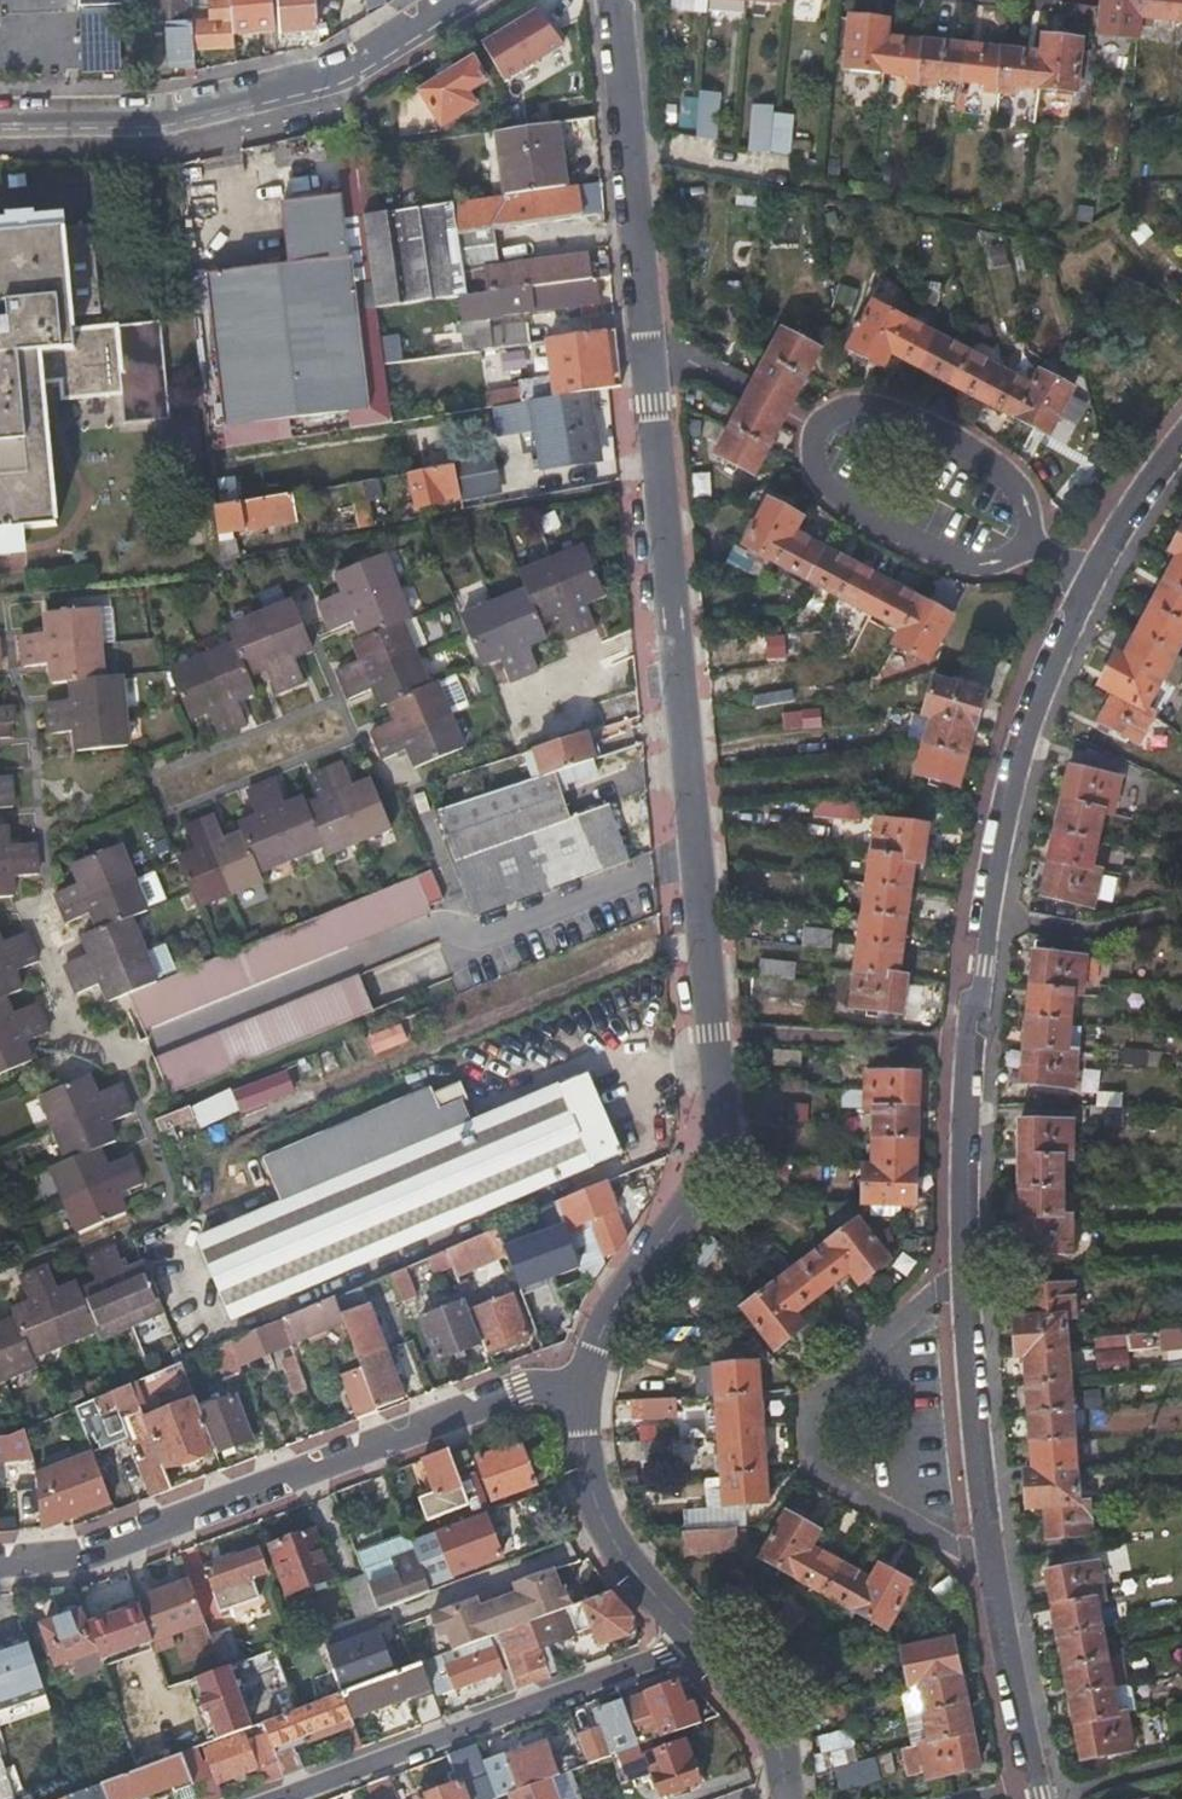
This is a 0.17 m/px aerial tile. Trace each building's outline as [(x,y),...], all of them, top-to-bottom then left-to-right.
[(195,66),(194,46),(193,18),(192,0),(166,0),(167,12),(173,12),(173,21),(167,21),(169,67),(195,66)] [(193,18),(210,17),(209,0),(192,0),(193,18)] [(231,0),(209,0),(210,17),(193,18),(194,46),(234,44),(233,27),(231,0)] [(273,0),(231,0),(233,27),(274,26),(273,0)] [(282,37),(299,35),(299,27),(318,26),(316,0),(279,0),(282,37)] [(1137,25),(1138,17),(1137,16),(1139,0),(1104,0),(1100,35),(1136,39),(1137,25)] [(1137,16),(1138,17),(1137,25),(1150,26),(1151,20),(1176,22),(1178,0),(1139,0),(1137,16)] [(504,84),(562,45),(534,5),(477,43),(504,84)] [(886,40),(888,39),(889,21),(851,17),(846,69),(883,73),(886,40)] [(131,23),(115,23),(115,40),(131,38),(131,23)] [(1044,38),(1042,55),(1043,57),(1039,89),(1076,93),(1081,42),(1058,39),(1044,38)] [(925,43),(888,39),(886,40),(883,73),(907,77),(907,82),(921,84),(925,43)] [(965,47),(925,43),(921,84),(935,84),(936,79),(961,81),(965,47)] [(1003,51),(965,47),(961,81),(986,85),(986,90),(1000,91),(1003,51)] [(1042,55),(1003,51),(1000,91),(1015,92),(1016,87),(1039,89),(1043,57),(1042,55)] [(399,126),(438,121),(441,124),(473,105),(465,91),(485,79),(472,57),(397,104),(399,126)] [(717,139),(719,93),(698,92),(695,138),(717,139)] [(789,153),(794,112),(751,107),(747,149),(789,153)] [(556,123),(510,130),(497,131),(505,197),(565,187),(556,123)] [(371,150),(356,152),(365,218),(378,216),(371,150)] [(335,159),(342,196),(356,193),(350,156),(335,159)] [(604,214),(601,182),(578,186),(582,217),(604,214)] [(374,284),(377,306),(377,312),(473,297),(488,295),(499,294),(590,281),(587,256),(499,269),(493,231),(582,217),(578,186),(565,187),(505,197),(378,216),(365,218),(374,284)] [(281,204),(288,266),(350,259),(343,197),(281,204)] [(57,525),(44,382),(64,380),(66,397),(124,393),(122,373),(118,328),(74,333),(66,229),(36,232),(35,215),(13,216),(15,233),(0,235),(0,531),(57,525)] [(609,278),(607,253),(587,256),(590,281),(596,280),(609,278)] [(288,266),(275,267),(275,269),(291,417),(293,417),(294,417),(369,406),(358,309),(355,286),(352,259),(350,259),(288,266)] [(275,269),(275,267),(208,274),(225,425),(275,419),(276,419),(291,417),(275,269)] [(841,278),(835,301),(858,308),(865,286),(841,278)] [(590,281),(499,294),(501,316),(568,306),(570,317),(595,314),(593,302),(599,301),(596,280),(590,281)] [(723,282),(725,322),(743,320),(740,281),(723,282)] [(374,284),(355,286),(358,309),(377,306),(374,284)] [(488,295),(473,297),(476,332),(497,330),(496,317),(501,316),(499,294),(488,295)] [(891,350),(907,320),(875,303),(850,348),(884,366),(892,352),(891,350)] [(940,337),(907,320),(891,350),(892,352),(895,353),(924,369),(940,337)] [(499,330),(501,347),(538,342),(535,324),(499,330)] [(476,332),(478,351),(501,347),(499,330),(498,329),(497,330),(476,332)] [(531,379),(534,399),(587,391),(621,386),(615,330),(548,340),(553,380),(565,378),(566,386),(546,389),(541,378),(531,379)] [(782,330),(768,355),(806,375),(820,349),(782,330)] [(1001,370),(940,337),(924,369),(985,400),(1001,370)] [(768,355),(755,379),(753,384),(791,405),(794,399),(806,375),(768,355)] [(122,373),(124,393),(126,412),(166,407),(162,370),(122,373)] [(985,400),(1017,417),(1042,373),(1040,372),(1032,386),(1001,370),(985,400)] [(1042,373),(1017,417),(1050,435),(1074,390),(1042,373)] [(791,405),(753,384),(749,392),(787,413),(791,405)] [(534,399),(533,400),(540,450),(594,441),(587,391),(534,399)] [(787,413),(749,392),(744,401),(783,421),(787,413)] [(783,421),(744,401),(741,407),(728,431),(767,452),(783,421)] [(277,429),(292,427),(291,417),(276,419),(275,419),(277,429)] [(767,452),(728,431),(716,455),(755,475),(767,452)] [(594,441),(540,450),(542,459),(543,468),(565,464),(564,456),(596,450),(594,441)] [(564,456),(565,464),(597,458),(596,450),(564,456)] [(454,462),(455,465),(493,458),(492,453),(454,462)] [(493,458),(455,465),(462,499),(500,491),(493,458)] [(453,466),(405,472),(411,510),(458,503),(453,466)] [(348,484),(357,530),(372,527),(367,501),(382,498),(378,478),(348,484)] [(346,532),(357,530),(348,484),(337,486),(346,532)] [(214,508),(217,536),(297,522),(293,494),(214,508)] [(776,562),(794,532),(802,517),(772,499),(746,545),(776,562)] [(1181,642),(1181,530),(1170,552),(1178,557),(1124,658),(1116,654),(1098,687),(1114,695),(1099,723),(1139,744),(1156,713),(1147,708),(1181,642)] [(827,550),(797,533),(794,532),(776,562),(779,563),(809,581),(827,550)] [(218,542),(220,562),(239,558),(236,539),(218,542)] [(527,591),(462,619),(482,664),(499,657),(510,681),(538,669),(528,646),(547,638),(540,621),(556,614),(567,639),(595,627),(585,602),(603,594),(583,548),(519,574),(527,591)] [(856,566),(827,550),(809,581),(839,597),(856,566)] [(429,687),(413,649),(402,622),(411,618),(384,555),(336,574),(344,592),(320,602),(332,631),(356,621),(363,638),(354,642),(362,659),(338,669),(350,698),(374,688),(381,707),(390,703),(397,719),(374,729),(386,758),(410,748),(416,766),(464,747),(451,716),(438,686),(438,685),(429,687)] [(856,566),(839,597),(901,630),(902,630),(919,599),(856,566)] [(893,645),(928,663),(953,617),(919,599),(902,630),(901,630),(893,645)] [(296,657),(313,650),(293,603),(229,629),(235,646),(172,673),(192,720),(210,713),(219,737),(247,724),(237,701),(255,693),(249,676),(266,669),(277,693),(306,681),(296,657)] [(75,730),(78,750),(128,745),(121,676),(103,677),(97,608),(46,613),(47,632),(21,635),(24,664),(50,662),(52,683),(70,681),(72,699),(47,703),(50,732),(75,730)] [(402,622),(413,649),(426,644),(415,616),(411,618),(402,622)] [(765,661),(786,657),(782,633),(761,636),(765,661)] [(457,678),(438,686),(451,716),(470,708),(457,678)] [(933,680),(923,715),(932,718),(932,717),(974,729),(985,693),(933,680)] [(751,695),(753,708),(792,703),(791,689),(751,695)] [(11,737),(9,723),(14,722),(13,707),(0,708),(0,738),(11,737)] [(818,707),(781,713),(784,733),(821,727),(818,707)] [(958,785),(974,730),(974,729),(932,717),(932,718),(915,773),(958,785)] [(592,761),(584,733),(526,752),(536,780),(544,778),(553,774),(592,761)] [(179,858),(198,904),(262,878),(259,869),(324,843),(328,852),(393,826),(373,780),(356,787),(345,762),(316,775),(326,799),(309,806),(305,797),(287,804),(277,781),(249,793),(258,816),(241,824),(244,832),(227,840),(216,815),(188,826),(197,851),(179,858)] [(1069,768),(1061,804),(1104,813),(1104,814),(1113,816),(1121,779),(1069,768)] [(504,791),(440,812),(457,859),(569,818),(553,774),(544,778),(536,780),(504,791)] [(12,807),(9,777),(0,778),(0,808),(12,807)] [(426,792),(416,795),(422,813),(432,809),(426,792)] [(853,821),(854,802),(812,800),(811,819),(853,821)] [(569,818),(457,859),(474,908),(627,847),(611,803),(569,818)] [(1104,813),(1061,804),(1055,833),(1098,842),(1104,814),(1104,813)] [(875,819),(871,854),(914,861),(914,862),(922,863),(928,826),(875,819)] [(13,895),(11,876),(37,873),(34,843),(8,846),(6,827),(0,827),(0,897),(13,895)] [(1098,842),(1055,833),(1050,857),(1049,860),(1092,869),(1098,842)] [(129,991),(155,981),(128,915),(146,907),(120,844),(73,864),(80,882),(55,892),(67,920),(91,910),(98,928),(81,934),(88,953),(65,963),(76,992),(102,982),(109,999),(129,991)] [(627,847),(474,908),(476,913),(631,856),(627,847)] [(914,861),(871,854),(851,1006),(901,1012),(906,975),(898,974),(914,862),(914,861)] [(1092,869),(1049,860),(1041,897),(1093,908),(1100,871),(1092,869)] [(433,868),(419,874),(431,903),(445,897),(433,868)] [(419,874),(155,981),(129,991),(144,1027),(433,909),(431,903),(419,874)] [(31,1059),(24,1041),(48,1030),(35,1002),(12,1012),(5,996),(22,988),(15,971),(37,960),(25,931),(3,942),(0,935),(0,1072),(31,1059)] [(1073,993),(1082,993),(1085,956),(1034,951),(1031,986),(1073,991),(1073,993)] [(755,978),(793,980),(794,961),(756,959),(755,978)] [(156,1056),(171,1092),(382,1004),(367,969),(156,1056)] [(1073,991),(1031,986),(1021,1082),(1072,1087),(1076,1050),(1067,1049),(1073,993),(1073,991)] [(872,1165),(916,1165),(918,1072),(866,1071),(865,1109),(874,1110),(872,1165)] [(562,1084),(595,1163),(620,1152),(587,1072),(562,1084)] [(241,1110),(292,1089),(286,1073),(235,1093),(241,1110)] [(42,1094),(68,1159),(53,1166),(79,1231),(126,1211),(119,1193),(142,1183),(130,1154),(106,1164),(99,1146),(115,1139),(108,1121),(132,1110),(122,1081),(96,1092),(89,1074),(42,1094)] [(285,1203),(200,1240),(232,1317),(425,1236),(595,1163),(562,1084),(475,1121),(466,1100),(471,1097),(463,1079),(436,1090),(434,1085),(265,1156),(285,1203)] [(785,1122),(807,1124),(808,1104),(787,1102),(785,1122)] [(196,1116),(191,1104),(156,1118),(175,1162),(187,1156),(174,1125),(196,1116)] [(1092,1105),(1091,1122),(1121,1122),(1122,1105),(1092,1105)] [(1018,1251),(1071,1251),(1072,1212),(1063,1212),(1063,1157),(1072,1157),(1072,1120),(1019,1120),(1018,1251)] [(915,1203),(916,1165),(872,1165),(864,1165),(863,1203),(915,1203)] [(606,1182),(555,1204),(565,1229),(587,1285),(590,1287),(606,1266),(602,1257),(618,1250),(628,1237),(606,1182)] [(857,1217),(827,1241),(849,1269),(859,1282),(889,1259),(857,1217)] [(494,1255),(505,1251),(497,1228),(446,1250),(451,1262),(454,1272),(482,1260),(488,1274),(500,1270),(494,1255)] [(821,1291),(848,1270),(849,1269),(827,1241),(799,1263),(820,1291),(821,1290),(821,1291)] [(165,1311),(157,1291),(145,1263),(127,1271),(117,1247),(89,1260),(98,1283),(82,1291),(79,1284),(60,1291),(49,1267),(21,1279),(31,1304),(13,1312),(16,1320),(0,1328),(0,1379),(35,1364),(32,1356),(97,1329),(101,1337),(165,1311)] [(432,1270),(451,1262),(446,1250),(427,1258),(432,1270)] [(794,1311),(821,1291),(821,1290),(820,1291),(799,1263),(771,1284),(793,1312),(794,1311)] [(414,1283),(408,1266),(391,1274),(395,1283),(397,1290),(414,1283)] [(350,1301),(395,1283),(391,1274),(346,1293),(350,1301)] [(466,1277),(457,1280),(462,1293),(481,1343),(484,1352),(525,1336),(507,1284),(501,1286),(502,1288),(499,1289),(501,1296),(477,1305),(466,1277)] [(1027,1382),(1069,1378),(1065,1315),(1075,1314),(1072,1281),(1028,1284),(1029,1315),(1013,1316),(1016,1353),(1024,1353),(1027,1382)] [(804,1324),(796,1314),(794,1311),(793,1312),(771,1284),(742,1307),(774,1348),(804,1324)] [(437,1359),(481,1343),(462,1293),(444,1301),(446,1309),(421,1318),(437,1359)] [(345,1322),(341,1314),(335,1297),(282,1320),(291,1344),(345,1322)] [(360,1361),(387,1351),(369,1304),(341,1314),(345,1322),(360,1361)] [(289,1345),(280,1321),(232,1341),(242,1365),(289,1345)] [(484,1352),(487,1358),(528,1342),(525,1336),(484,1352)] [(223,1379),(242,1371),(230,1342),(212,1350),(223,1379)] [(366,1377),(377,1408),(404,1397),(387,1351),(360,1361),(362,1369),(366,1377)] [(715,1393),(758,1391),(756,1361),(713,1365),(715,1393)] [(298,1404),(312,1399),(310,1392),(300,1368),(287,1373),(298,1404)] [(343,1376),(346,1385),(366,1377),(362,1369),(343,1376)] [(363,1418),(379,1413),(377,1408),(366,1377),(346,1385),(359,1420),(363,1418)] [(1071,1407),(1069,1378),(1027,1382),(1029,1410),(1071,1407)] [(147,1421),(132,1384),(76,1407),(93,1452),(129,1438),(152,1498),(172,1490),(164,1467),(147,1421)] [(765,1500),(758,1391),(715,1393),(723,1503),(765,1500)] [(666,1394),(630,1395),(630,1416),(666,1415),(666,1394)] [(214,1449),(216,1453),(221,1451),(224,1458),(239,1453),(237,1445),(250,1440),(234,1396),(199,1410),(214,1449)] [(199,1410),(196,1401),(147,1421),(164,1467),(181,1461),(184,1468),(200,1462),(198,1455),(214,1449),(199,1410)] [(1076,1468),(1071,1407),(1029,1410),(1033,1468),(1033,1470),(1076,1468)] [(26,1429),(12,1435),(0,1436),(0,1461),(26,1458),(27,1463),(23,1464),(25,1481),(29,1481),(30,1488),(38,1488),(37,1478),(36,1468),(26,1429)] [(536,1485),(520,1443),(477,1459),(493,1502),(536,1485)] [(422,1521),(468,1504),(459,1480),(448,1451),(422,1460),(433,1494),(415,1501),(422,1521)] [(112,1502),(93,1452),(84,1455),(70,1461),(71,1465),(37,1478),(38,1488),(42,1527),(63,1519),(64,1520),(112,1502)] [(1079,1503),(1076,1468),(1033,1470),(1033,1468),(1024,1469),(1028,1506),(1045,1506),(1045,1505),(1079,1504),(1079,1503)] [(473,1519),(485,1515),(489,1513),(475,1474),(459,1480),(468,1504),(473,1519)] [(1090,1503),(1079,1503),(1079,1504),(1045,1505),(1045,1506),(1048,1536),(1091,1531),(1090,1503)] [(809,1546),(811,1547),(819,1533),(786,1514),(760,1560),(793,1578),(809,1546)] [(501,1558),(485,1515),(473,1519),(463,1523),(411,1542),(412,1546),(427,1584),(501,1558)] [(736,1524),(683,1530),(685,1552),(738,1546),(738,1543),(747,1542),(745,1525),(737,1526),(736,1524)] [(314,1530),(270,1547),(287,1594),(332,1579),(314,1530)] [(408,1534),(355,1553),(364,1577),(368,1588),(394,1577),(387,1556),(412,1546),(411,1542),(408,1534)] [(377,1612),(430,1592),(427,1584),(412,1546),(387,1556),(394,1577),(368,1588),(377,1612)] [(841,1564),(811,1547),(809,1546),(793,1578),(822,1593),(841,1564)] [(258,1548),(205,1568),(221,1610),(260,1595),(252,1576),(266,1570),(258,1548)] [(1046,1569),(1063,1663),(1105,1655),(1100,1627),(1095,1599),(1104,1598),(1097,1561),(1046,1569)] [(841,1564),(822,1593),(852,1609),(868,1579),(841,1564)] [(868,1579),(852,1609),(886,1628),(911,1582),(878,1564),(868,1579)] [(522,1610),(528,1624),(574,1607),(566,1587),(563,1588),(555,1568),(518,1582),(521,1592),(527,1608),(522,1610)] [(377,1612),(368,1588),(364,1577),(346,1585),(359,1619),(377,1612)] [(177,1634),(204,1624),(188,1581),(138,1599),(140,1605),(153,1643),(157,1652),(181,1643),(177,1634)] [(499,1601),(478,1609),(484,1625),(489,1623),(494,1637),(496,1636),(510,1631),(528,1624),(522,1610),(527,1608),(521,1592),(499,1601)] [(635,1617),(613,1592),(496,1636),(517,1690),(559,1674),(548,1645),(592,1627),(600,1645),(629,1634),(635,1617)] [(448,1634),(455,1652),(494,1637),(489,1623),(484,1625),(478,1609),(474,1599),(431,1615),(440,1637),(448,1634)] [(87,1624),(101,1661),(153,1643),(140,1605),(87,1624)] [(87,1624),(83,1611),(43,1626),(46,1635),(39,1637),(47,1658),(55,1655),(62,1678),(102,1664),(101,1661),(87,1624)] [(1105,1655),(1114,1653),(1109,1626),(1100,1627),(1105,1655)] [(228,1630),(209,1636),(222,1671),(229,1669),(241,1664),(228,1630)] [(326,1651),(342,1694),(343,1694),(396,1674),(387,1650),(380,1631),(326,1651)] [(27,1636),(0,1645),(0,1712),(46,1697),(43,1685),(35,1662),(27,1636)] [(494,1637),(449,1654),(422,1664),(431,1688),(433,1693),(434,1697),(501,1672),(502,1671),(510,1693),(517,1690),(496,1636),(494,1637)] [(907,1684),(915,1683),(915,1682),(958,1673),(951,1638),(900,1649),(907,1684)] [(813,1664),(840,1659),(838,1643),(810,1647),(813,1664)] [(1125,1681),(1120,1652),(1114,1653),(1105,1655),(1063,1663),(1068,1692),(1110,1684),(1118,1683),(1125,1681)] [(47,1658),(35,1662),(43,1685),(62,1678),(55,1655),(47,1658)] [(431,1688),(422,1664),(396,1674),(343,1694),(351,1719),(431,1688)] [(222,1671),(192,1682),(215,1743),(251,1729),(229,1669),(222,1671)] [(915,1683),(923,1712),(963,1702),(958,1673),(915,1682),(915,1683)] [(844,1694),(840,1676),(806,1683),(810,1701),(844,1694)] [(675,1682),(623,1702),(634,1730),(656,1723),(662,1737),(699,1723),(691,1703),(684,1705),(675,1682)] [(1068,1692),(1073,1721),(1116,1713),(1116,1712),(1110,1684),(1068,1692)] [(434,1697),(433,1693),(413,1702),(422,1727),(443,1719),(434,1697)] [(284,1780),(304,1771),(293,1743),(337,1726),(352,1720),(351,1719),(343,1694),(342,1694),(263,1725),(267,1736),(284,1780)] [(51,1711),(46,1697),(0,1712),(0,1728),(51,1711)] [(634,1730),(623,1702),(595,1713),(601,1730),(611,1756),(640,1745),(634,1730)] [(928,1739),(969,1730),(963,1702),(923,1712),(928,1739)] [(1132,1746),(1126,1713),(1125,1711),(1116,1712),(1116,1713),(1073,1721),(1079,1757),(1132,1746)] [(362,1749),(352,1720),(337,1726),(347,1755),(362,1749)] [(611,1756),(601,1730),(578,1738),(588,1765),(608,1757),(611,1756)] [(976,1766),(969,1730),(928,1739),(919,1741),(925,1771),(926,1777),(976,1766)] [(284,1780),(272,1749),(267,1736),(253,1741),(262,1766),(259,1767),(245,1734),(204,1751),(217,1785),(256,1771),(263,1787),(284,1780)] [(496,1798),(497,1798),(510,1794),(552,1778),(558,1776),(545,1739),(483,1764),(496,1798)] [(611,1756),(608,1757),(619,1785),(654,1771),(663,1795),(705,1779),(697,1758),(691,1760),(684,1742),(657,1752),(652,1741),(640,1745),(611,1756)] [(914,1774),(925,1771),(919,1741),(909,1744),(914,1774)] [(483,1764),(476,1746),(448,1756),(455,1772),(448,1774),(453,1786),(419,1798),(496,1798),(483,1764)] [(875,1749),(876,1755),(887,1751),(886,1746),(875,1749)] [(203,1748),(182,1756),(190,1777),(192,1784),(198,1798),(222,1798),(217,1785),(204,1751),(203,1748)] [(821,1759),(823,1771),(876,1755),(875,1749),(821,1759)] [(0,1750),(0,1798),(16,1798),(0,1750)] [(876,1755),(880,1773),(891,1771),(887,1751),(876,1755)] [(876,1755),(823,1771),(826,1784),(880,1773),(876,1755)] [(182,1756),(157,1766),(102,1786),(107,1798),(135,1798),(171,1785),(173,1792),(192,1784),(190,1777),(182,1756)] [(560,1798),(579,1798),(568,1772),(558,1776),(552,1778),(560,1798)] [(552,1778),(510,1794),(512,1798),(560,1798),(552,1778)] [(388,1779),(368,1787),(372,1798),(395,1798),(388,1779)] [(102,1786),(86,1792),(68,1798),(107,1798),(102,1786)]
